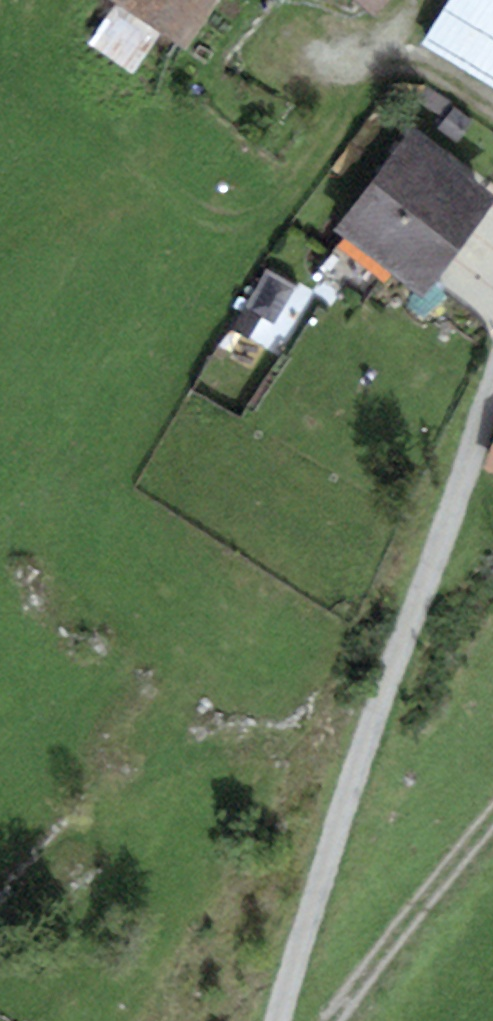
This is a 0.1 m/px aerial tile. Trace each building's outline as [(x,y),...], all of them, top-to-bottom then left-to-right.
[(130,9),(98,58),(141,85),(171,38),(208,62),(248,0),(115,0),(130,9)] [(431,39),(492,78),(492,0),(455,0),(431,39)] [(488,195),(408,139),(343,232),(423,288),(488,195)]
